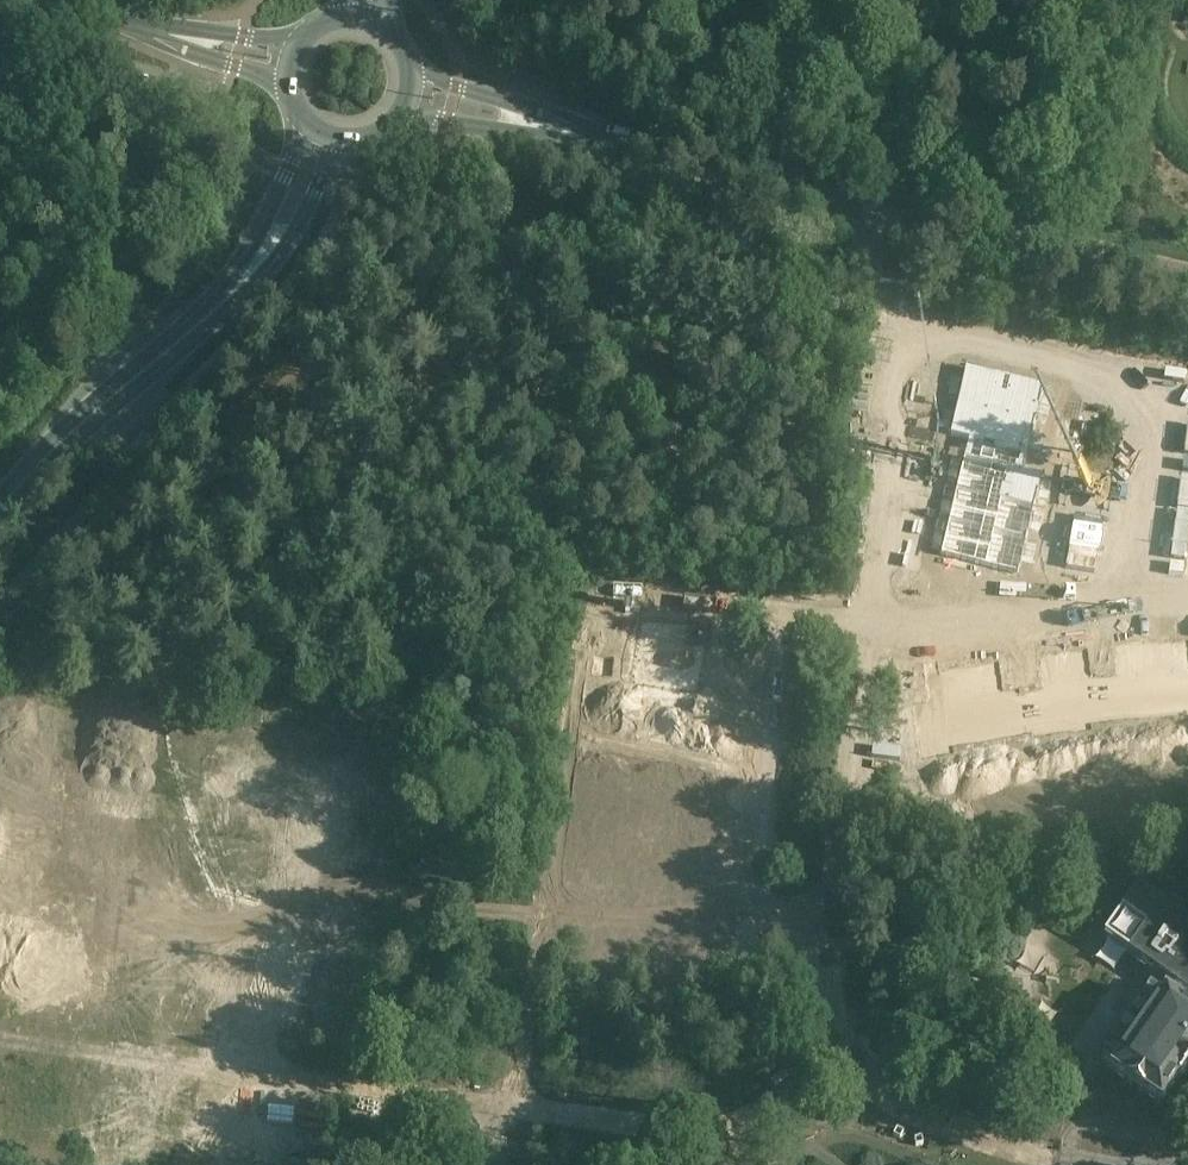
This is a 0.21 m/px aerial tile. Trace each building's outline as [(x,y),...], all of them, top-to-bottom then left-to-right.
[(1040,387),(962,368),(945,436),(968,442),(965,458),(960,457),(936,557),(1014,576),(1038,476),(1020,472),(1040,387)] [(1154,647),(1158,698),(1185,696),(1186,708),(1187,707),(1187,675),(1186,675),(1183,645),(1154,647)] [(1126,680),(1110,681),(1113,713),(1131,712),(1130,700),(1158,698),(1154,647),(1124,649),(1126,680)] [(1052,694),(1035,696),(1040,728),(1058,725),(1057,713),(1092,708),(1088,682),(1083,682),(1079,654),(1047,659),(1052,694)] [(990,668),(960,672),(968,723),(996,719),(997,730),(1015,727),(1010,695),(994,698),(990,668)] [(935,707),(920,709),(925,741),(942,738),(940,727),(968,723),(960,672),(931,677),(935,707)] [(640,684),(637,709),(661,712),(656,743),(728,752),(735,697),(640,684)] [(265,714),(263,728),(276,730),(278,715),(265,714)] [(278,715),(276,730),(289,731),(291,717),(278,715)] [(314,720),(312,734),(325,736),(327,722),(314,720)] [(376,720),(374,735),(388,736),(390,722),(376,720)] [(327,722),(325,736),(338,738),(340,723),(327,722)] [(83,735),(74,805),(93,807),(92,813),(159,822),(159,816),(178,818),(187,749),(168,746),(169,741),(103,732),(102,738),(83,735)] [(322,758),(316,805),(341,808),(347,761),(322,758)] [(347,761),(341,808),(365,811),(371,764),(347,761)] [(355,880),(353,895),(367,896),(369,882),(355,880)] [(1138,891),(1105,941),(1178,990),(1172,1000),(1152,987),(1099,1065),(1112,1074),(1111,1076),(1129,1089),(1128,1090),(1144,1101),(1145,1100),(1163,1112),(1182,1085),(1184,1086),(1187,1080),(1187,925),(1138,891)] [(342,925),(340,938),(355,940),(356,927),(342,925)] [(340,938),(339,951),(353,953),(355,940),(340,938)] [(336,974),(334,987),(348,989),(350,975),(336,974)] [(334,987),(332,1000),(347,1002),(348,989),(334,987)] [(139,1108),(133,1158),(158,1161),(159,1148),(181,1151),(188,1096),(166,1093),(164,1111),(139,1108)]
